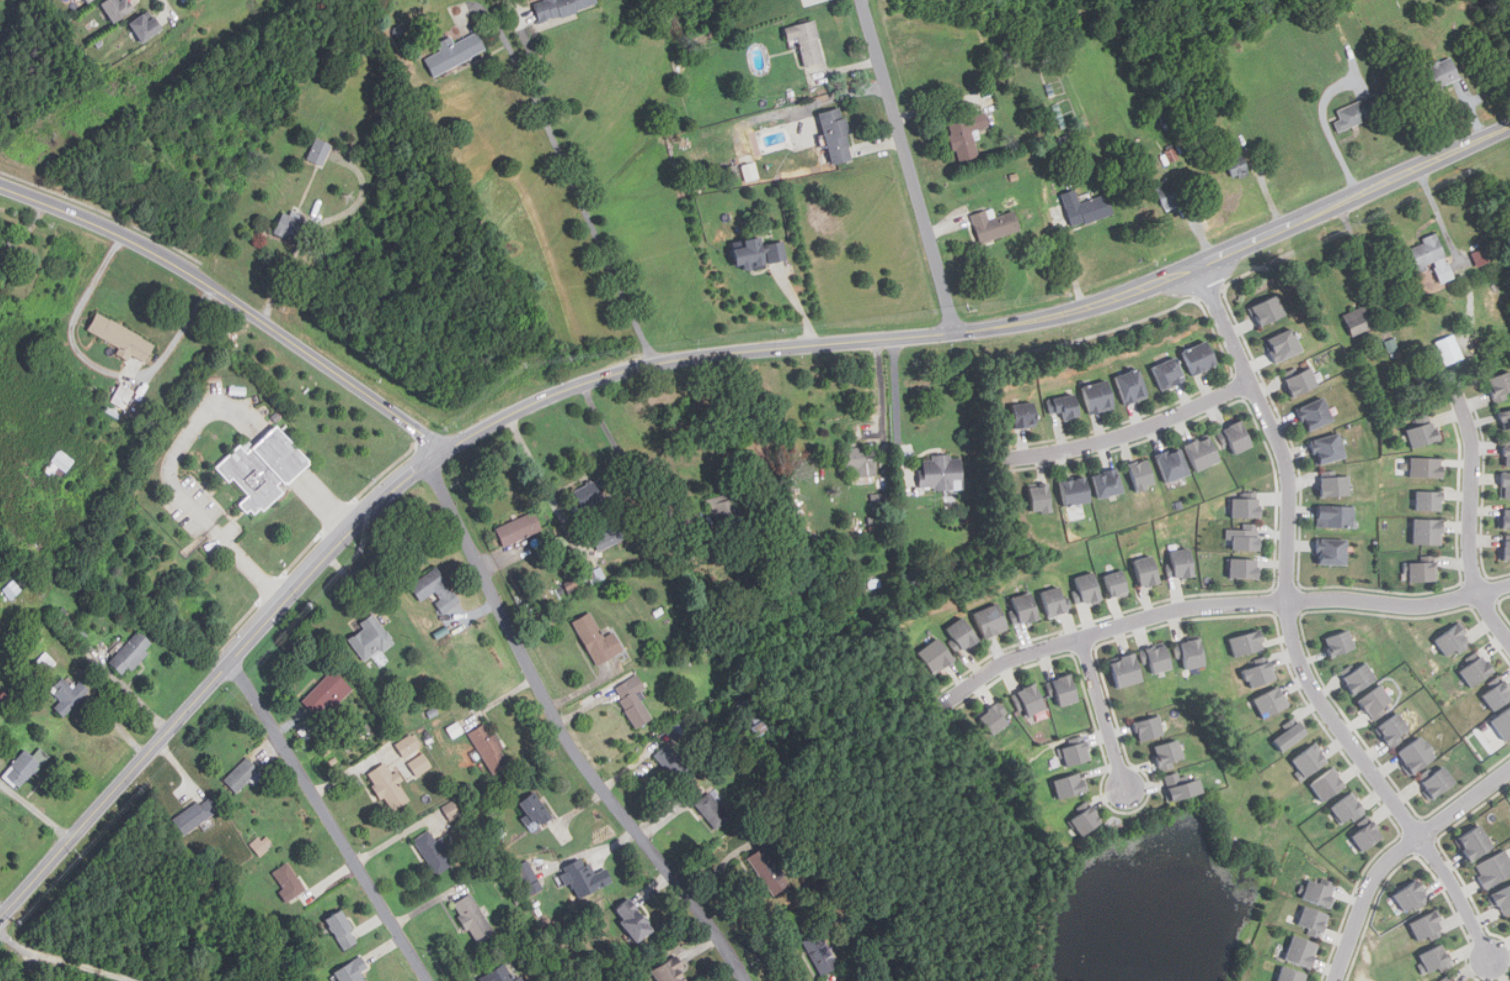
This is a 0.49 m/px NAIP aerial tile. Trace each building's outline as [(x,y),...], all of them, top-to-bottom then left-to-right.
[(118,0),(106,0),(102,2),(113,23),(135,12),(129,0),(124,0),(119,2),(118,0)] [(595,0),(541,0),(533,2),(538,21),(596,5),(595,0)] [(156,15),(146,21),(143,16),(131,24),(142,43),(164,30),(156,15)] [(784,26),(788,43),(798,41),(804,65),(823,61),(814,20),(784,26)] [(455,43),(452,36),(437,43),(441,52),(425,59),(433,76),(487,52),(478,33),(455,43)] [(1436,87),(1458,77),(1450,56),(1427,66),(1436,87)] [(1336,110),(1340,118),(1333,121),(1337,132),(1366,119),(1358,100),(1336,110)] [(819,111),(830,164),(852,159),(841,107),(819,111)] [(946,121),(954,152),(974,146),(970,130),(987,126),(983,111),(946,121)] [(307,159),(323,166),(332,144),(316,137),(307,159)] [(741,165),(745,181),(759,177),(754,161),(741,165)] [(1163,209),(1175,206),(1169,181),(1157,183),(1163,209)] [(1112,213),(1106,193),(1079,202),(1074,188),(1060,193),(1071,226),(1112,213)] [(970,213),(978,242),(1018,231),(1012,210),(994,215),(991,207),(970,213)] [(284,209),(274,232),(294,241),(305,218),(284,209)] [(1416,271),(1435,265),(1440,283),(1454,279),(1440,232),(1422,238),(1423,243),(1409,248),(1416,271)] [(783,240),(761,244),(759,236),(743,239),(744,247),(732,249),(736,269),(766,264),(766,262),(786,259),(783,240)] [(1477,267),(1493,261),(1487,247),(1471,253),(1477,267)] [(1250,308),(1280,294),(1290,316),(1264,327),(1258,314),(1254,317),(1250,308)] [(1344,316),(1355,335),(1378,322),(1367,303),(1344,316)] [(120,345),(116,353),(129,359),(131,355),(146,362),(156,340),(96,314),(88,332),(120,345)] [(1278,362),(1304,350),(1293,327),(1267,339),(1278,362)] [(1464,358),(1455,333),(1436,341),(1445,365),(1464,358)] [(1196,374),(1220,362),(1209,339),(1184,351),(1196,374)] [(1164,389),(1187,380),(1177,357),(1154,367),(1164,389)] [(1286,373),(1297,397),(1321,385),(1310,362),(1286,373)] [(1127,403),(1150,396),(1141,368),(1118,375),(1127,403)] [(1507,394),(1509,393),(1509,370),(1488,381),(1499,402),(1509,397),(1507,394)] [(1091,413),(1116,408),(1110,380),(1085,385),(1091,413)] [(124,409),(134,391),(121,383),(110,402),(124,409)] [(1066,420),(1082,415),(1075,392),(1048,400),(1052,414),(1063,411),(1066,420)] [(1336,419),(1326,396),(1299,407),(1310,431),(1336,419)] [(1016,427),(1038,426),(1037,402),(1014,403),(1016,427)] [(1509,428),(1509,409),(1499,411),(1503,430),(1509,428)] [(1406,431),(1413,449),(1442,437),(1436,419),(1406,431)] [(1233,455),(1255,444),(1243,420),(1221,431),(1233,455)] [(318,462),(258,518),(244,506),(255,496),(223,466),(249,441),(256,449),(285,424),(318,462)] [(1348,456),(1340,431),(1311,440),(1319,465),(1348,456)] [(1187,444),(1198,470),(1222,460),(1211,434),(1187,444)] [(840,470),(858,470),(858,476),(877,475),(876,446),(839,448),(840,470)] [(1168,482),(1191,473),(1180,447),(1158,456),(1168,482)] [(52,475),(59,467),(65,472),(74,461),(61,449),(44,468),(52,475)] [(920,460),(920,489),(963,488),(963,457),(951,458),(951,454),(932,454),(932,459),(920,460)] [(1411,476),(1445,476),(1445,457),(1411,457),(1411,476)] [(1129,462),(1139,492),(1150,488),(1149,485),(1158,482),(1151,460),(1141,463),(1140,459),(1129,462)] [(1093,474),(1099,498),(1124,491),(1118,468),(1093,474)] [(1502,498),(1509,498),(1509,472),(1502,472),(1502,498)] [(1323,475),(1324,497),(1354,496),(1353,474),(1323,475)] [(1060,481),(1065,505),(1092,501),(1087,476),(1060,481)] [(573,490),(582,508),(592,503),(596,510),(610,503),(598,478),(573,490)] [(1030,485),(1033,511),(1043,510),(1044,513),(1055,512),(1051,483),(1030,485)] [(1416,491),(1416,510),(1444,510),(1444,491),(1416,491)] [(709,498),(719,538),(743,532),(734,492),(709,498)] [(1232,497),(1233,518),(1264,517),(1264,504),(1261,504),(1261,497),(1232,497)] [(1318,527),(1355,527),(1355,504),(1318,504),(1318,527)] [(1500,509),(1499,528),(1509,529),(1509,509),(1500,509)] [(504,546),(543,529),(535,511),(496,528),(504,546)] [(1414,544),(1444,544),(1444,518),(1414,518),(1414,544)] [(1227,528),(1227,539),(1234,539),(1234,550),(1263,550),(1263,530),(1259,530),(1259,524),(1246,523),(1246,529),(1227,528)] [(599,551),(625,539),(619,526),(593,537),(599,551)] [(1349,563),(1349,538),(1318,538),(1318,563),(1349,563)] [(1509,560),(1509,540),(1502,540),(1502,560),(1509,560)] [(1169,551),(1173,578),(1196,574),(1192,547),(1169,551)] [(1163,581),(1155,554),(1136,560),(1144,586),(1163,581)] [(1231,556),(1230,578),(1261,580),(1262,566),(1259,566),(1260,558),(1231,556)] [(1438,562),(1409,562),(1409,581),(1438,581),(1438,562)] [(420,600),(432,594),(443,612),(459,603),(439,567),(410,583),(420,600)] [(1106,575),(1113,597),(1131,592),(1124,569),(1106,575)] [(1080,604),(1103,597),(1096,571),(1073,577),(1080,604)] [(3,588),(11,597),(21,589),(13,579),(3,588)] [(1070,610),(1062,585),(1040,592),(1048,617),(1070,610)] [(1009,599),(1017,624),(1041,616),(1032,591),(1009,599)] [(1010,629),(1001,602),(977,610),(986,637),(1010,629)] [(596,665),(624,650),(614,631),(604,637),(591,611),(573,621),(596,665)] [(366,662),(394,641),(374,612),(360,623),(363,628),(349,639),(366,662)] [(961,651),(980,640),(967,616),(948,626),(961,651)] [(1437,636),(1447,656),(1472,643),(1462,623),(1437,636)] [(1231,638),(1236,657),(1267,647),(1262,629),(1231,638)] [(1326,637),(1333,656),(1357,648),(1351,629),(1326,637)] [(151,642),(138,630),(108,661),(123,676),(147,651),(144,649),(151,642)] [(957,659),(940,637),(919,652),(936,674),(957,659)] [(1210,662),(1201,637),(1178,645),(1187,670),(1210,662)] [(1146,667),(1153,665),(1156,672),(1174,666),(1167,642),(1141,650),(1146,667)] [(43,677),(57,662),(44,650),(31,666),(43,677)] [(1117,688),(1145,679),(1136,651),(1109,660),(1117,688)] [(1497,670),(1484,653),(1461,671),(1474,688),(1497,670)] [(1247,668),(1255,688),(1281,679),(1271,654),(1257,660),(1259,664),(1247,668)] [(1378,680),(1368,662),(1343,676),(1354,694),(1378,680)] [(352,687),(333,668),(302,700),(321,719),(352,687)] [(653,718),(638,692),(646,688),(637,674),(613,688),(637,728),(653,718)] [(1049,681),(1057,707),(1080,700),(1072,674),(1049,681)] [(60,700),(54,706),(62,715),(81,698),(61,677),(49,689),(60,700)] [(1509,702),(1509,688),(1504,680),(1484,695),(1496,712),(1509,702)] [(1024,717),(1046,707),(1036,683),(1013,694),(1024,717)] [(1385,684),(1362,701),(1376,720),(1398,704),(1385,684)] [(1255,697),(1267,719),(1291,706),(1280,685),(1255,697)] [(1010,723),(995,704),(980,715),(995,735),(1010,723)] [(1509,741),(1509,708),(1493,719),(1508,742),(1509,741)] [(1392,748),(1414,731),(1398,711),(1377,728),(1392,748)] [(1135,722),(1141,741),(1167,733),(1161,714),(1135,722)] [(676,736),(689,729),(682,716),(669,723),(676,736)] [(1312,731),(1284,752),(1275,740),(1288,730),(1285,726),(1297,718),(1300,722),(1303,720),(1312,731)] [(755,737),(768,731),(762,720),(750,726),(755,737)] [(511,765),(489,722),(470,731),(491,775),(511,765)] [(404,758),(422,746),(413,732),(395,744),(404,758)] [(1057,748),(1060,758),(1066,757),(1068,768),(1093,761),(1090,750),(1093,749),(1091,739),(1088,740),(1086,734),(1070,739),(1071,744),(1057,748)] [(1426,736),(1401,753),(1406,761),(1403,764),(1413,778),(1441,758),(1426,736)] [(1155,748),(1163,770),(1187,761),(1178,739),(1155,748)] [(1331,761),(1303,783),(1295,772),(1300,769),(1292,759),(1316,741),(1331,761)] [(654,755),(677,781),(690,769),(667,743),(654,755)] [(18,788),(41,763),(25,749),(3,773),(18,788)] [(432,765),(423,753),(409,763),(419,776),(432,765)] [(260,770),(247,757),(224,780),(237,793),(260,770)] [(393,812),(411,800),(385,762),(367,774),(393,812)] [(1421,778),(1435,799),(1458,783),(1444,762),(1421,778)] [(1347,786),(1333,767),(1310,783),(1325,803),(1347,786)] [(1164,788),(1170,805),(1206,793),(1202,779),(1190,783),(1188,774),(1181,776),(1180,771),(1165,776),(1168,786),(1164,788)] [(1054,780),(1060,800),(1090,791),(1086,778),(1083,779),(1081,773),(1054,780)] [(695,804),(717,829),(731,817),(709,791),(695,804)] [(517,805),(534,828),(552,815),(535,792),(517,805)] [(1345,827),(1366,812),(1351,792),(1330,807),(1345,827)] [(219,810),(208,795),(173,820),(184,835),(219,810)] [(1068,820),(1081,813),(1079,809),(1091,801),(1104,823),(1080,838),(1068,820)] [(1385,838),(1373,821),(1353,835),(1365,852),(1385,838)] [(1495,847),(1481,824),(1458,839),(1473,862),(1495,847)] [(437,876),(454,865),(439,841),(437,842),(428,829),(413,840),(437,876)] [(260,856),(274,844),(264,833),(251,846),(260,856)] [(774,896),(791,885),(765,846),(748,858),(774,896)] [(1509,877),(1509,857),(1506,849),(1474,866),(1486,889),(1509,877)] [(579,899),(615,884),(608,869),(594,875),(587,857),(560,868),(567,885),(572,883),(579,899)] [(515,867),(527,891),(540,884),(528,861),(515,867)] [(273,872),(290,900),(305,891),(289,863),(273,872)] [(1303,899),(1332,908),(1338,890),(1309,880),(1303,899)] [(1408,913),(1430,898),(1417,880),(1395,895),(1408,913)] [(1509,913),(1509,886),(1492,895),(1503,917),(1509,913)] [(454,903),(475,944),(493,934),(473,893),(454,903)] [(635,943),(653,934),(634,897),(616,907),(635,943)] [(1323,937),(1330,914),(1305,906),(1297,929),(1323,937)] [(326,918),(344,950),(359,941),(342,910),(326,918)] [(1411,924),(1422,944),(1447,930),(1436,910),(1411,924)] [(838,967),(822,932),(804,940),(820,975),(838,967)] [(1320,944),(1294,935),(1286,959),(1312,968),(1320,944)] [(1420,953),(1428,975),(1453,966),(1445,944),(1420,953)] [(340,980),(366,980),(361,973),(370,967),(363,955),(334,972),(340,980)] [(658,980),(690,980),(678,958),(652,970),(658,980)] [(509,960),(480,979),(481,980),(524,980),(509,960)] [(1308,973),(1282,966),(1278,980),(1306,980),(1308,973)] [(1440,980),(1452,980),(1455,979),(1451,973),(1439,980),(1440,980)]
